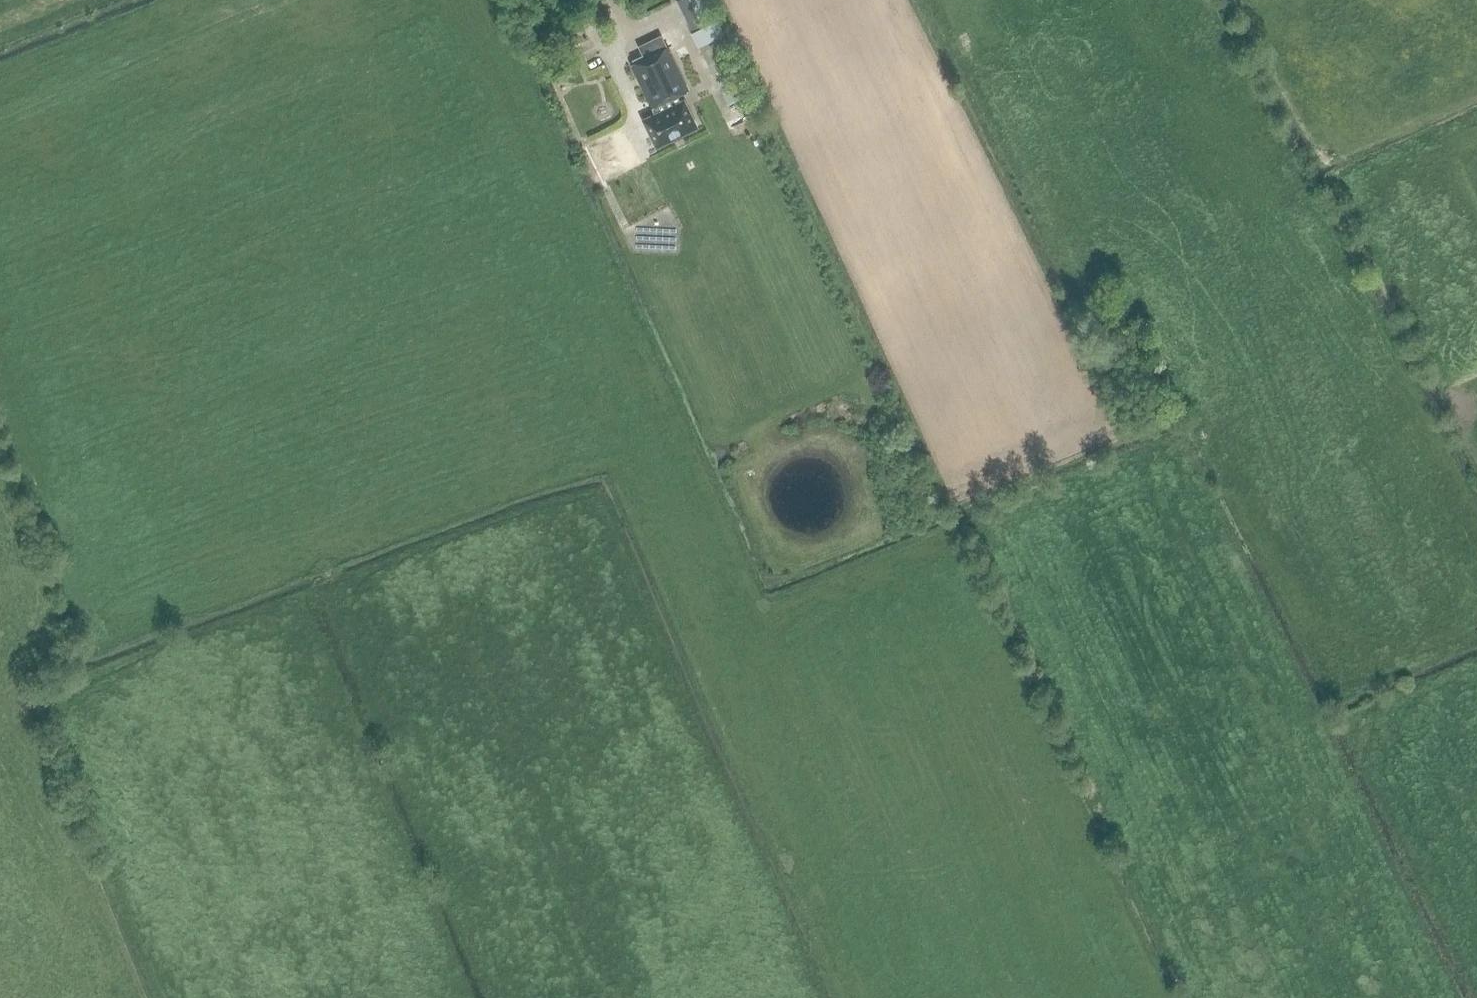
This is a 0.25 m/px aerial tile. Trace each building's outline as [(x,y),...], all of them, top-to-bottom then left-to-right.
[(740,73),(721,36),(699,47),(718,84),(740,73)] [(658,114),(644,120),(657,146),(696,127),(684,101),(675,105),(672,99),(691,90),(670,46),(633,63),(658,114)]
